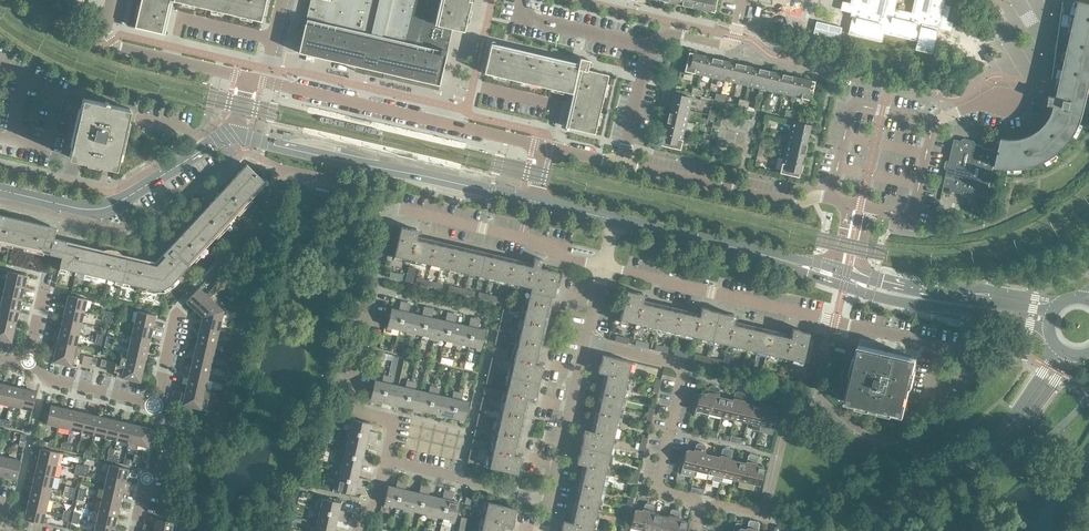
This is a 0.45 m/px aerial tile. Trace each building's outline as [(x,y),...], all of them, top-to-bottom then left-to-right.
[(141,0),(140,6),(142,6),(141,12),(138,11),(138,12),(141,13),(139,19),(137,18),(136,24),(135,27),(162,33),(170,0),(141,0)] [(188,1),(188,4),(189,4),(189,2),(217,8),(216,11),(218,11),(218,8),(224,10),(223,11),(229,12),(230,11),(235,12),(235,14),(240,15),(240,14),(246,15),(245,17),(247,18),(247,15),(253,16),(252,18),(258,19),(259,18),(262,19),(266,0),(182,0),(188,1)] [(407,40),(416,0),(310,0),(298,52),(355,65),(356,64),(358,63),(360,62),(362,61),(364,60),(366,60),(368,60),(370,60),(373,61),(374,62),(376,63),(378,64),(379,66),(380,66),(381,68),(381,69),(382,71),(382,72),(439,85),(446,56),(442,55),(443,48),(425,44),(423,50),(405,46),(407,40)] [(437,25),(464,31),(471,1),(474,1),(474,0),(443,0),(437,25)] [(700,0),(688,0),(686,6),(698,8),(700,0)] [(698,8),(714,12),(717,0),(700,0),(698,8)] [(852,3),(847,2),(845,11),(852,12),(851,16),(853,17),(849,33),(866,37),(865,38),(866,38),(866,37),(883,41),(885,32),(901,36),(901,37),(902,38),(902,36),(918,40),(916,49),(934,53),(939,28),(948,30),(950,21),(948,20),(951,6),(945,4),(946,0),(853,0),(852,3)] [(1052,78),(1053,78),(1061,80),(1058,90),(1057,96),(1070,99),(1073,100),(1086,103),(1087,97),(1088,90),(1088,3),(1079,1),(1078,5),(1063,2),(1064,1),(1063,1),(1057,40),(1056,40),(1053,53),(1056,53),(1052,78)] [(842,41),(844,24),(817,20),(815,37),(842,41)] [(442,36),(449,38),(450,38),(451,30),(443,29),(442,36)] [(567,127),(595,134),(595,130),(596,125),(599,125),(600,120),(598,119),(598,118),(601,119),(602,113),(599,112),(601,107),(602,102),(603,96),(606,96),(607,91),(605,90),(605,89),(607,90),(608,84),(606,83),(607,78),(608,78),(608,75),(587,70),(588,66),(589,66),(590,65),(591,64),(591,63),(591,62),(590,61),(589,60),(580,57),(578,63),(491,43),(490,45),(484,70),(484,73),(573,93),(565,127),(567,127)] [(701,75),(705,56),(689,52),(684,71),(701,75)] [(993,59),(989,53),(989,52),(984,55),(989,62),(993,59)] [(712,77),(717,58),(705,56),(701,75),(712,77)] [(724,80),(728,61),(717,58),(712,77),(724,80)] [(736,83),(740,64),(728,61),(724,80),(736,83)] [(747,85),(752,67),(740,64),(736,83),(747,85)] [(759,88),(764,69),(752,67),(747,85),(759,88)] [(771,91),(775,72),(764,69),(759,88),(771,91)] [(783,94),(787,75),(775,72),(771,91),(783,94)] [(794,96),(799,77),(787,75),(783,94),(794,96)] [(815,81),(799,77),(794,96),(810,100),(815,81)] [(692,98),(673,93),(670,106),(689,110),(692,98)] [(1005,138),(1002,138),(995,167),(996,167),(1002,168),(1001,168),(1003,168),(1008,168),(1008,169),(1009,169),(1009,168),(1014,168),(1014,169),(1015,169),(1015,168),(1021,168),(1022,168),(1027,167),(1028,167),(1033,165),(1033,166),(1034,166),(1034,165),(1039,163),(1039,164),(1040,163),(1045,161),(1046,161),(1046,160),(1050,158),(1051,158),(1052,157),(1051,157),(1056,154),(1057,154),(1057,153),(1061,150),(1062,150),(1062,149),(1065,146),(1066,146),(1066,145),(1069,141),(1070,141),(1071,140),(1070,140),(1073,136),(1074,136),(1074,135),(1076,130),(1077,130),(1078,129),(1077,129),(1079,125),(1080,125),(1080,124),(1080,123),(1082,119),(1082,118),(1082,117),(1083,112),(1084,113),(1084,111),(1085,105),(1086,105),(1086,103),(1073,100),(1070,99),(1057,96),(1057,97),(1050,95),(1051,95),(1050,95),(1048,105),(1049,105),(1055,106),(1052,116),(1051,115),(1050,116),(1051,117),(1050,119),(1048,121),(1047,122),(1046,124),(1045,124),(1045,125),(1044,127),(1042,128),(1040,130),(1038,131),(1037,131),(1037,132),(1034,134),(1033,134),(1030,136),(1029,136),(1028,136),(1026,137),(1023,138),(1019,139),(1018,139),(1017,139),(1015,139),(1011,139),(1009,139),(1005,138)] [(130,108),(109,103),(109,102),(108,101),(107,101),(106,101),(105,101),(105,102),(83,97),(69,157),(116,168),(130,108)] [(64,111),(73,113),(76,102),(67,100),(64,111)] [(687,122),(689,110),(670,106),(668,117),(687,122)] [(684,133),(687,122),(668,117),(665,129),(684,133)] [(811,125),(792,121),(789,133),(808,137),(811,125)] [(680,149),(684,133),(665,129),(661,145),(680,149)] [(805,149),(808,137),(789,133),(786,145),(805,149)] [(987,196),(997,151),(982,147),(982,146),(975,144),(975,143),(974,141),(964,138),(962,140),(961,141),(954,139),(943,186),(951,188),(950,189),(952,191),(962,194),(964,192),(964,191),(987,196)] [(802,161),(805,149),(786,145),(784,156),(802,161)] [(799,177),(802,161),(784,156),(780,173),(799,177)] [(67,241),(54,238),(56,229),(49,227),(49,226),(29,221),(29,223),(18,220),(18,219),(0,214),(0,239),(3,240),(2,245),(12,248),(13,245),(24,248),(24,250),(43,255),(44,252),(62,256),(59,267),(154,289),(155,285),(162,285),(163,285),(169,281),(172,284),(193,260),(195,262),(209,247),(207,245),(215,237),(217,239),(224,231),(220,227),(264,180),(246,164),(196,218),(197,219),(188,229),(187,228),(174,241),(175,242),(172,246),(170,245),(163,254),(165,256),(156,265),(66,244),(67,241)] [(513,454),(527,397),(536,399),(537,392),(536,392),(541,372),(542,372),(543,365),(534,363),(551,292),(554,293),(559,272),(540,267),(542,258),(534,257),(532,266),(416,239),(418,230),(411,228),(411,229),(401,226),(394,255),(531,287),(491,456),(486,454),(483,465),(517,473),(520,463),(521,463),(522,456),(513,454)] [(8,271),(6,283),(24,287),(27,275),(8,271)] [(21,299),(24,287),(6,283),(3,294),(21,299)] [(216,284),(211,289),(215,292),(220,287),(216,284)] [(208,296),(210,298),(215,292),(211,289),(206,294),(199,287),(186,301),(195,310),(208,296)] [(728,314),(718,311),(708,309),(708,308),(701,307),(699,316),(690,314),(642,302),(644,293),(637,292),(626,290),(620,319),(809,363),(815,340),(808,338),(809,333),(799,330),(792,328),(790,337),(733,324),(735,315),(728,313),(728,314)] [(19,310),(21,299),(3,294),(0,306),(19,310)] [(68,295),(66,307),(84,311),(87,299),(68,295)] [(223,310),(210,298),(208,296),(195,310),(202,317),(223,310)] [(399,329),(405,302),(400,301),(398,310),(391,308),(386,329),(391,330),(392,327),(399,329)] [(410,334),(415,313),(408,312),(410,303),(405,302),(399,329),(406,331),(406,333),(410,334)] [(112,303),(110,311),(117,312),(119,305),(112,303)] [(19,310),(0,306),(0,307),(0,318),(16,322),(19,310)] [(422,335),(429,308),(424,306),(422,315),(415,313),(410,334),(414,335),(415,333),(422,335)] [(81,323),(84,311),(66,307),(63,318),(81,323)] [(433,340),(438,319),(432,317),(434,309),(429,308),(422,335),(430,336),(429,339),(433,340)] [(219,328),(223,310),(202,317),(200,326),(219,331),(218,333),(225,335),(226,330),(219,328)] [(137,311),(134,323),(153,327),(156,315),(137,311)] [(446,340),(452,313),(447,312),(445,320),(438,319),(433,340),(438,341),(438,338),(446,340)] [(457,345),(462,324),(455,323),(457,314),(452,313),(446,340),(453,342),(453,344),(457,345)] [(469,345),(475,318),(470,317),(468,326),(462,324),(457,345),(461,346),(462,344),(469,345)] [(16,322),(0,318),(0,339),(11,342),(16,322)] [(79,334),(81,323),(63,318),(60,330),(79,334)] [(480,319),(475,318),(469,345),(476,347),(476,350),(480,351),(485,330),(478,328),(480,319)] [(150,339),(153,327),(134,323),(132,334),(150,339)] [(216,342),(218,333),(219,331),(200,326),(197,338),(216,342)] [(76,346),(79,334),(60,330),(57,342),(76,346)] [(148,350),(150,339),(132,334),(129,346),(148,350)] [(214,352),(216,342),(197,338),(195,350),(213,354),(213,356),(220,358),(221,353),(214,352)] [(81,347),(76,346),(57,342),(53,362),(77,367),(78,360),(82,361),(81,364),(89,366),(89,363),(96,364),(97,358),(83,355),(83,356),(79,356),(81,347)] [(891,414),(891,412),(904,415),(910,386),(912,387),(916,371),(914,370),(917,358),(859,345),(856,357),(854,357),(851,372),(853,373),(846,402),(858,405),(858,406),(891,414)] [(145,362),(148,350),(129,346),(126,357),(126,358),(145,362)] [(211,366),(213,356),(213,354),(195,350),(192,361),(211,366)] [(610,453),(631,361),(603,355),(600,365),(599,365),(598,372),(607,374),(594,431),(585,429),(583,436),(584,436),(579,456),(578,456),(577,463),(586,465),(572,522),(563,520),(562,527),(563,528),(562,530),(592,530),(610,453)] [(140,382),(145,362),(126,358),(126,357),(121,356),(119,365),(116,364),(116,362),(102,359),(100,365),(107,367),(106,370),(114,371),(115,369),(118,370),(116,376),(140,382)] [(208,375),(211,366),(192,361),(189,373),(208,377),(207,380),(214,381),(215,377),(208,375)] [(205,389),(207,380),(208,377),(189,373),(187,385),(205,389)] [(382,401),(388,376),(383,375),(382,382),(375,380),(370,401),(374,402),(375,399),(382,401)] [(804,385),(804,384),(806,377),(798,375),(796,383),(804,385)] [(393,406),(398,385),(392,384),(393,377),(388,376),(382,401),(390,403),(389,405),(393,406)] [(406,406),(411,382),(407,380),(405,387),(398,385),(393,406),(398,407),(398,405),(406,406)] [(417,412),(422,391),(415,389),(416,383),(411,382),(406,406),(413,408),(412,411),(417,412)] [(13,386),(1,383),(0,389),(0,403),(9,405),(13,386)] [(211,390),(205,389),(187,385),(182,405),(206,410),(211,390)] [(20,407),(25,389),(13,386),(9,405),(20,407)] [(429,412),(435,387),(430,386),(428,392),(422,391),(417,412),(421,413),(422,410),(429,412)] [(708,414),(715,386),(711,386),(709,387),(708,392),(706,393),(701,392),(699,393),(695,410),(708,414)] [(721,417),(726,398),(719,396),(718,394),(719,389),(718,387),(715,386),(708,414),(721,417)] [(440,417),(445,396),(438,395),(440,388),(435,387),(429,412),(436,413),(436,416),(440,417)] [(37,391),(25,389),(20,407),(32,410),(37,391)] [(180,400),(182,392),(174,390),(172,398),(180,400)] [(452,417),(458,392),(453,391),(452,398),(445,396),(440,417),(444,418),(445,415),(452,417)] [(463,393),(458,392),(452,417),(460,419),(459,421),(464,423),(469,402),(461,400),(463,393)] [(734,420),(740,392),(737,392),(735,393),(734,398),(732,399),(726,398),(721,417),(734,420)] [(747,423),(751,404),(745,402),(744,400),(745,395),(744,393),(740,392),(734,420),(747,423)] [(759,431),(767,397),(763,396),(761,398),(760,404),(758,405),(751,404),(747,423),(752,424),(751,429),(759,431)] [(770,398),(767,397),(759,431),(772,434),(777,412),(776,409),(771,408),(770,406),(771,400),(770,398)] [(58,426),(63,408),(51,405),(46,423),(58,426)] [(70,429),(74,410),(63,408),(58,426),(70,429)] [(82,432),(86,413),(74,410),(70,429),(82,432)] [(93,434),(98,416),(86,413),(82,432),(93,434)] [(105,437),(109,418),(98,416),(93,434),(105,437)] [(117,440),(121,421),(109,418),(105,437),(117,440)] [(351,424),(349,431),(376,437),(378,432),(369,430),(371,423),(350,418),(349,423),(351,424)] [(128,442),(133,424),(121,421),(117,440),(128,442)] [(153,428),(133,424),(128,442),(127,448),(147,452),(153,428)] [(375,442),(376,437),(349,431),(348,438),(345,438),(344,442),(365,447),(367,440),(375,442)] [(364,454),(365,447),(344,442),(343,446),(346,447),(344,454),(371,461),(372,456),(364,454)] [(695,471),(701,443),(698,443),(696,444),(695,449),(693,450),(688,449),(686,451),(680,474),(694,477),(695,471)] [(708,474),(712,455),(706,453),(705,451),(706,446),(704,444),(701,443),(695,471),(708,474)] [(721,477),(728,448),(724,447),(722,449),(721,455),(718,456),(712,455),(708,474),(713,475),(712,480),(720,482),(721,477)] [(56,464),(59,452),(41,448),(38,460),(56,464)] [(734,480),(738,461),(732,459),(731,457),(732,451),(731,449),(728,448),(721,477),(734,480)] [(133,461),(140,462),(142,455),(134,453),(133,461)] [(746,488),(753,454),(750,453),(748,456),(747,461),(744,462),(738,461),(734,480),(739,481),(738,486),(746,488)] [(370,465),(371,461),(344,454),(342,462),(340,461),(339,465),(360,470),(361,463),(370,465)] [(757,455),(753,454),(746,488),(753,490),(754,484),(760,486),(764,469),(763,467),(758,466),(757,463),(758,457),(757,455)] [(9,458),(0,456),(0,475),(4,476),(9,458)] [(21,460),(9,458),(4,476),(16,479),(21,460)] [(54,476),(56,464),(38,460),(35,472),(54,476)] [(125,480),(128,468),(110,464),(107,476),(125,480)] [(358,477),(360,470),(339,465),(338,470),(340,470),(339,478),(366,484),(367,479),(358,477)] [(51,488),(54,476),(35,472),(33,483),(51,488)] [(123,492),(125,480),(107,476),(104,488),(123,492)] [(364,489),(366,484),(339,478),(337,485),(334,485),(333,489),(354,494),(356,487),(364,489)] [(396,507),(402,480),(398,478),(396,487),(388,485),(383,506),(388,507),(389,505),(396,507)] [(407,512),(412,491),(405,489),(407,481),(402,480),(396,507),(404,508),(403,511),(407,512)] [(48,499),(51,488),(33,483),(30,495),(48,499)] [(419,512),(426,485),(421,484),(419,493),(412,491),(407,512),(411,513),(412,510),(419,512)] [(430,517),(435,496),(429,495),(431,486),(426,485),(419,512),(427,514),(426,516),(430,517)] [(120,504),(123,492),(104,488),(101,499),(120,504)] [(443,517),(449,490),(444,489),(442,498),(435,496),(430,517),(435,518),(435,516),(443,517)] [(454,492),(449,490),(443,517),(450,519),(450,522),(454,523),(459,502),(452,500),(454,492)] [(46,511),(48,499),(30,495),(27,507),(46,511)] [(321,503),(320,510),(347,517),(348,512),(339,510),(341,502),(320,498),(319,502),(321,503)] [(117,515),(120,504),(101,499),(99,511),(117,515)] [(504,524),(513,526),(515,519),(514,519),(516,508),(482,500),(480,511),(485,513),(481,530),(502,530),(504,524)] [(643,530),(650,503),(647,503),(645,504),(643,509),(641,510),(636,509),(634,511),(630,528),(643,530)] [(661,515),(655,513),(653,511),(654,506),(653,504),(650,503),(643,530),(645,530),(657,530),(661,515)] [(43,523),(46,511),(27,507),(24,519),(43,523)] [(676,509),(673,509),(670,510),(669,515),(667,516),(661,515),(657,530),(671,530),(676,509)] [(676,509),(671,530),(685,530),(687,523),(685,520),(681,519),(679,517),(680,512),(679,510),(676,509)] [(345,521),(347,517),(320,510),(318,518),(315,517),(314,521),(335,526),(337,519),(345,521)] [(115,527),(117,515),(99,511),(96,523),(115,527)] [(143,528),(156,530),(174,530),(176,523),(157,518),(154,530),(151,530),(152,525),(144,523),(143,528)] [(754,520),(751,520),(749,521),(747,527),(745,529),(741,528),(742,525),(741,523),(737,522),(735,523),(733,530),(752,530),(754,520)] [(335,526),(314,521),(313,526),(316,526),(315,530),(334,530),(335,526)] [(115,527),(96,523),(94,530),(114,530),(115,527)]
